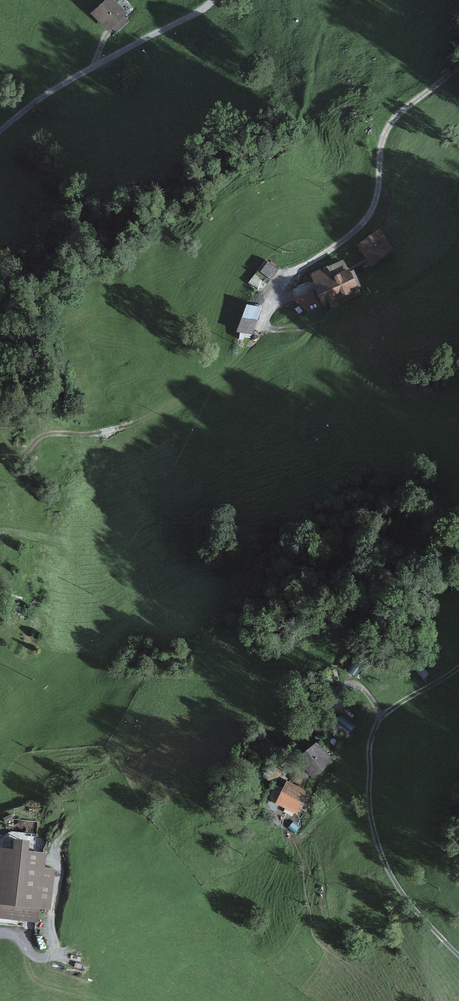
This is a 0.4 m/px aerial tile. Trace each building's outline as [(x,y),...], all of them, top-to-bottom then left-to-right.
[(113,0),(110,0),(94,15),(107,29),(130,8),(123,1),(118,5),(113,0)] [(393,250),(380,231),(359,245),(372,264),(393,250)] [(277,270),(268,263),(261,271),(270,278),(277,270)] [(327,268),(311,275),(324,305),(331,302),(332,306),(359,294),(349,271),(332,279),(327,268)] [(320,304),(314,290),(293,299),(307,310),(320,304)] [(260,308),(248,306),(238,331),(251,333),(260,308)] [(335,762),(320,740),(296,757),(311,778),(335,762)] [(310,794),(283,779),(271,800),(298,815),(310,794)] [(3,844),(0,874),(0,913),(40,918),(48,849),(3,844)]
